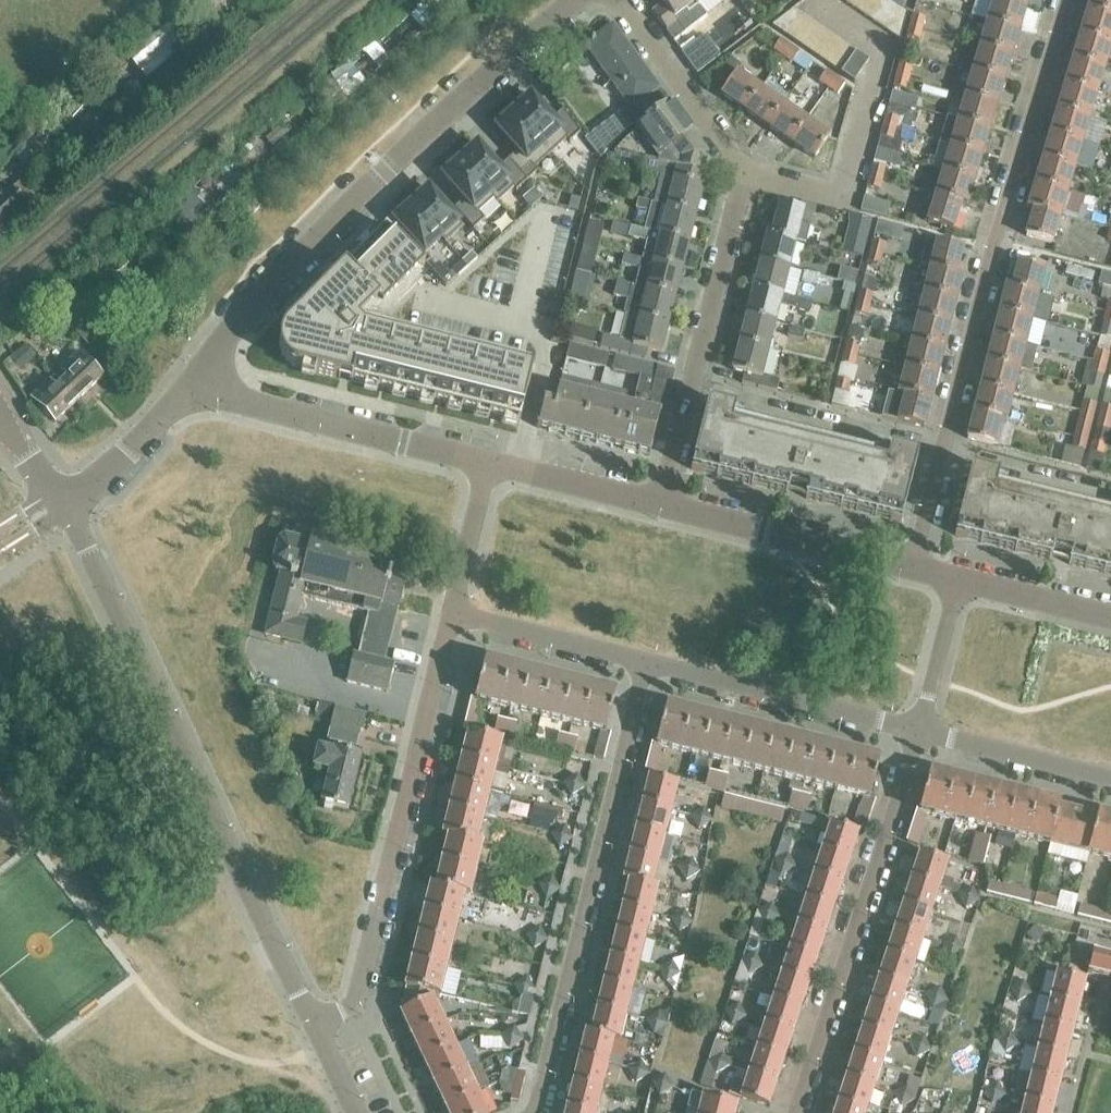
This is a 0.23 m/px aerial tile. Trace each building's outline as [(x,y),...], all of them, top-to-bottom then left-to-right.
[(667,30),(666,30),(674,40),(707,15),(696,1),(695,2),(693,0),(660,0),(663,3),(653,12),(667,30)] [(856,9),(862,0),(849,0),(847,2),(856,9)] [(856,9),(865,15),(876,0),(862,0),(856,9)] [(874,21),(889,0),(876,0),(865,15),(874,21)] [(889,0),(874,21),(883,27),(898,6),(889,0)] [(1006,0),(993,0),(987,21),(1018,31),(1026,6),(1006,0)] [(1088,8),(1110,15),(1110,0),(1091,0),(1088,8)] [(898,6),(883,27),(899,39),(907,12),(898,6)] [(771,24),(787,35),(801,14),(793,8),(771,24)] [(1088,8),(1081,33),(1110,42),(1110,15),(1088,8)] [(801,14),(787,35),(795,42),(810,20),(801,14)] [(912,15),(909,26),(921,29),(924,18),(912,15)] [(810,20),(795,42),(804,48),(819,26),(810,20)] [(987,21),(980,46),(1011,56),(1018,31),(987,21)] [(623,112),(633,125),(667,99),(613,24),(594,37),(593,36),(590,38),(591,40),(585,44),(603,69),(608,65),(616,77),(611,81),(630,107),(623,112)] [(819,26),(804,48),(813,54),(828,32),(819,26)] [(909,26),(906,37),(918,40),(921,29),(909,26)] [(828,32),(813,54),(822,60),(837,39),(828,32)] [(1074,58),(1104,67),(1110,44),(1110,42),(1081,33),(1074,58)] [(682,52),(697,73),(720,56),(705,36),(682,52)] [(773,49),(782,56),(789,45),(780,39),(773,49)] [(837,39),(822,60),(831,66),(846,45),(837,39)] [(204,53),(215,64),(226,53),(216,42),(204,53)] [(799,52),(789,45),(782,56),(792,62),(799,52)] [(846,45),(831,66),(840,73),(855,51),(846,45)] [(1003,80),(1011,56),(980,46),(972,71),(1003,80)] [(854,82),(869,60),(855,51),(840,73),(854,82)] [(721,93),(744,110),(759,88),(736,72),(741,65),(730,57),(717,76),(728,84),(721,93)] [(1097,92),(1104,67),(1074,58),(1066,83),(1097,92)] [(899,65),(896,76),(908,79),(911,68),(899,65)] [(819,80),(828,87),(835,77),(826,70),(819,80)] [(972,71),(965,96),(996,105),(1003,80),(972,71)] [(896,76),(893,87),(905,90),(908,79),(896,76)] [(844,83),(835,77),(828,87),(837,93),(844,83)] [(1066,83),(1058,109),(1089,117),(1098,120),(1105,95),(1097,92),(1066,83)] [(744,110),(767,126),(782,104),(759,88),(744,110)] [(892,91),(889,103),(915,110),(918,98),(892,91)] [(530,95),(513,111),(551,153),(566,139),(569,142),(580,132),(563,109),(552,119),(530,95)] [(989,130),(996,105),(965,96),(958,121),(989,130)] [(897,118),(894,129),(905,131),(909,133),(916,110),(915,110),(889,103),(886,115),(897,118)] [(658,157),(690,133),(692,132),(671,104),(638,128),(658,157)] [(767,126),(790,141),(805,120),(782,104),(767,126)] [(1089,117),(1058,109),(1051,133),(1082,142),(1089,117)] [(500,123),(497,125),(519,149),(508,159),(527,180),(538,170),(535,167),(551,153),(513,111),(509,114),(508,112),(498,121),(500,123)] [(886,115),(883,126),(894,129),(897,118),(886,115)] [(939,142),(981,155),(989,130),(958,121),(946,117),(939,142)] [(829,136),(805,120),(790,141),(814,157),(829,136)] [(883,126),(880,137),(892,140),(894,129),(883,126)] [(600,157),(614,144),(602,129),(586,140),(600,157)] [(905,131),(894,129),(892,140),(880,137),(877,148),(899,154),(905,131)] [(707,155),(690,133),(658,157),(656,163),(702,174),(707,155)] [(1051,133),(1044,159),(1074,168),(1082,142),(1051,133)] [(943,170),(974,179),(981,155),(939,142),(931,167),(943,170)] [(477,143),(459,160),(493,198),(497,202),(513,187),(516,190),(527,180),(508,159),(499,168),(477,143)] [(899,154),(877,148),(873,160),(899,167),(903,155),(899,154)] [(1067,193),(1074,168),(1044,159),(1036,183),(1067,193)] [(443,174),(442,175),(464,199),(454,208),(473,229),(484,219),(478,212),(493,198),(459,160),(443,174)] [(705,175),(702,174),(656,163),(647,161),(645,171),(661,174),(654,203),(653,203),(696,213),(705,175)] [(872,165),(869,176),(881,179),(884,168),(872,165)] [(943,170),(935,195),(961,203),(960,203),(966,205),(974,179),(943,170)] [(869,176),(866,187),(878,190),(881,179),(869,176)] [(1029,208),(1034,210),(1059,218),(1067,193),(1036,183),(1029,208)] [(414,200),(410,204),(441,238),(445,242),(463,226),(428,188),(424,192),(422,190),(413,199),(414,200)] [(27,209),(21,202),(25,198),(21,193),(16,197),(10,190),(0,200),(0,234),(27,209)] [(250,216),(260,207),(248,195),(239,204),(250,216)] [(953,229),(960,203),(961,203),(935,195),(928,221),(953,229)] [(577,211),(580,198),(571,196),(568,208),(577,211)] [(860,210),(886,217),(890,204),(864,197),(860,210)] [(688,241),(696,213),(653,203),(654,203),(638,198),(635,208),(649,212),(645,230),(688,241)] [(774,223),(770,232),(797,240),(807,242),(816,205),(801,202),(800,208),(780,203),(775,223),(774,223)] [(597,203),(595,213),(609,216),(610,210),(607,205),(597,203)] [(410,204),(393,219),(424,254),(441,238),(410,204)] [(889,205),(886,217),(900,220),(904,209),(889,205)] [(1052,242),(1059,218),(1034,210),(1027,235),(1052,242)] [(589,220),(584,243),(599,247),(604,224),(589,220)] [(901,241),(905,227),(879,221),(875,234),(901,241)] [(620,224),(617,234),(627,237),(630,226),(620,224)] [(862,255),(869,230),(850,224),(843,250),(862,255)] [(279,341),(279,344),(280,346),(280,349),(281,352),(282,355),(284,357),(286,360),(288,362),(290,363),(293,365),(295,366),(298,367),(299,367),(302,368),(315,372),(340,378),(349,380),(364,384),(377,387),(420,398),(433,401),(476,412),(489,415),(519,423),(533,370),(365,328),(363,327),(362,327),(358,323),(369,311),(378,303),(382,308),(425,265),(386,226),(384,228),(375,237),(364,248),(354,258),(334,278),(324,288),(299,313),(287,325),(286,325),(285,327),(283,330),(282,332),(281,335),(280,338),(279,341)] [(681,269),(688,241),(645,230),(630,226),(628,236),(647,241),(643,259),(681,269)] [(761,261),(790,268),(797,240),(770,232),(768,232),(761,261)] [(962,247),(926,238),(919,263),(931,266),(956,273),(962,247)] [(870,251),(882,254),(885,244),(873,241),(870,251)] [(583,245),(577,271),(592,275),(598,248),(583,245)] [(471,251),(462,260),(468,266),(477,258),(471,251)] [(870,251),(868,262),(879,265),(882,254),(870,251)] [(675,296),(681,269),(643,259),(623,254),(621,264),(640,269),(636,286),(675,296)] [(462,260),(452,269),(458,275),(468,266),(462,260)] [(761,261),(754,288),(783,295),(790,268),(761,261)] [(1018,261),(1012,287),(1038,294),(1044,267),(1018,261)] [(441,265),(432,273),(445,286),(454,279),(448,273),(441,265)] [(924,292),(955,300),(962,274),(956,273),(931,266),(924,292)] [(1094,274),(1067,266),(1064,274),(1091,282),(1094,274)] [(844,281),(855,284),(858,271),(840,267),(837,280),(844,281)] [(1102,270),(1099,284),(1103,285),(1110,287),(1110,273),(1102,270)] [(596,276),(592,275),(577,271),(570,298),(589,303),(596,276)] [(832,289),(834,280),(804,272),(802,281),(832,289)] [(877,281),(864,277),(862,285),(875,289),(877,281)] [(668,323),(675,296),(636,286),(617,281),(613,294),(628,298),(624,312),(626,313),(668,323)] [(856,285),(855,284),(844,281),(841,291),(838,290),(836,299),(831,298),(829,305),(849,311),(856,285)] [(1006,285),(1000,311),(1031,319),(1038,294),(1012,287),(1006,285)] [(1100,297),(1110,300),(1110,287),(1103,285),(1100,297)] [(775,322),(776,322),(783,295),(754,288),(747,315),(775,322)] [(858,301),(869,304),(872,294),(860,291),(858,301)] [(955,300),(924,292),(918,317),(949,325),(955,300)] [(812,303),(798,299),(796,308),(809,312),(812,303)] [(858,301),(855,312),(866,315),(869,304),(858,301)] [(1031,319),(1000,311),(993,337),(1037,347),(1042,348),(1048,323),(1031,319)] [(600,346),(645,357),(647,348),(661,352),(668,323),(626,313),(619,338),(603,334),(600,346)] [(747,315),(740,342),(769,350),(776,322),(775,322),(747,315)] [(918,317),(912,342),(943,350),(949,325),(918,317)] [(99,336),(96,332),(87,322),(77,332),(89,345),(99,336)] [(805,330),(791,326),(788,335),(803,339),(805,330)] [(851,327),(845,352),(856,355),(863,330),(851,327)] [(1037,347),(993,337),(987,362),(1018,370),(1031,373),(1037,347)] [(746,373),(744,382),(760,386),(777,390),(779,380),(762,376),(769,350),(740,342),(737,355),(732,354),(729,367),(733,368),(733,370),(746,373)] [(905,368),(936,376),(943,350),(912,342),(908,357),(900,355),(897,365),(905,368)] [(569,344),(566,357),(579,360),(582,348),(569,344)] [(27,347),(12,356),(19,367),(34,358),(27,347)] [(582,348),(579,360),(592,363),(595,351),(582,348)] [(1094,360),(1106,364),(1109,353),(1097,350),(1094,360)] [(595,351),(592,363),(604,367),(607,354),(595,351)] [(856,355),(845,352),(842,363),(853,366),(856,355)] [(68,376),(62,381),(79,399),(102,377),(87,360),(86,361),(79,354),(63,369),(68,376)] [(615,356),(612,369),(626,372),(629,359),(615,356)] [(629,359),(626,372),(640,376),(643,363),(629,359)] [(1081,385),(1088,387),(1100,390),(1103,375),(1092,371),(1094,362),(1087,360),(1081,385)] [(1106,364),(1094,360),(1094,362),(1092,371),(1103,375),(1106,364)] [(987,362),(981,387),(1012,395),(1018,370),(987,362)] [(622,449),(649,456),(660,415),(659,414),(664,396),(668,397),(674,371),(644,363),(641,376),(636,394),(633,408),(622,449)] [(899,393),(905,394),(930,401),(936,376),(905,368),(897,365),(893,364),(891,375),(902,378),(899,393)] [(622,449),(633,408),(636,394),(606,386),(605,388),(576,380),(572,393),(558,389),(554,407),(543,404),(538,426),(537,425),(537,427),(622,449)] [(850,383),(838,380),(835,390),(847,393),(850,383)] [(32,397),(34,398),(39,403),(38,404),(54,421),(79,399),(62,381),(57,387),(51,381),(32,397)] [(981,387),(974,412),(1000,419),(1006,420),(1012,395),(981,387)] [(1084,400),(1081,412),(1093,415),(1096,403),(1100,390),(1088,387),(1085,400),(1084,400)] [(881,416),(923,427),(930,401),(905,394),(899,393),(888,390),(881,416)] [(1106,391),(1102,405),(1100,405),(1097,418),(1110,421),(1110,392),(1106,391)] [(691,469),(787,493),(789,485),(806,490),(804,497),(901,522),(917,456),(889,449),(887,457),(733,418),(735,410),(707,403),(691,469)] [(1000,419),(974,412),(968,439),(1008,449),(1015,422),(1006,420),(1000,419)] [(1091,425),(1093,415),(1081,412),(1079,423),(1091,425)] [(1110,425),(1110,421),(1097,418),(1091,443),(1106,446),(1110,425)] [(1087,439),(1075,436),(1073,446),(1084,449),(1087,439)] [(1104,455),(1106,446),(1091,443),(1089,452),(1104,455)] [(1085,470),(1099,474),(1104,455),(1089,452),(1085,470)] [(996,485),(998,477),(971,470),(954,535),(1051,560),(1053,552),(1069,556),(1067,564),(1110,575),(1110,514),(996,485)] [(302,596),(368,612),(357,655),(353,654),(346,682),(387,692),(394,664),(384,661),(397,607),(399,608),(407,571),(390,567),(393,557),(312,537),(313,532),(294,528),(291,539),(285,537),(279,540),(273,565),(276,570),(280,571),(265,634),(284,639),(282,648),(296,651),(298,642),(302,643),(306,624),(296,621),(302,596)] [(476,699),(480,700),(518,710),(529,671),(515,668),(516,664),(505,661),(504,665),(486,661),(476,699)] [(545,676),(529,671),(518,710),(561,721),(572,682),(556,678),(557,674),(546,671),(545,676)] [(561,721),(600,731),(605,732),(615,693),(597,689),(598,685),(587,682),(586,686),(572,682),(561,721)] [(469,709),(479,712),(478,711),(480,700),(476,699),(472,698),(469,709)] [(317,718),(326,721),(328,721),(331,707),(320,704),(317,718)] [(326,740),(356,748),(360,732),(362,733),(367,714),(334,706),(326,740)] [(685,711),(666,706),(656,745),(661,746),(699,756),(709,717),(695,714),(697,709),(686,707),(685,711)] [(476,723),(479,712),(469,709),(466,720),(476,723)] [(709,717),(699,756),(741,766),(751,728),(737,724),(738,720),(727,717),(726,721),(709,717)] [(503,735),(506,720),(497,718),(493,732),(503,735)] [(474,733),(476,723),(466,720),(463,731),(468,732),(474,733)] [(503,735),(512,737),(516,723),(506,720),(503,735)] [(767,732),(751,728),(741,766),(783,777),(794,738),(778,734),(779,730),(768,727),(767,732)] [(609,733),(605,732),(600,731),(598,740),(607,742),(609,733)] [(468,732),(462,757),(461,758),(497,766),(503,741),(474,733),(468,732)] [(554,747),(564,749),(567,736),(557,734),(554,747)] [(564,749),(573,752),(577,739),(567,736),(564,749)] [(808,742),(794,738),(783,777),(825,788),(836,749),(819,745),(820,741),(809,738),(808,742)] [(605,751),(607,742),(598,740),(596,748),(605,751)] [(652,744),(650,752),(659,755),(661,746),(656,745),(652,744)] [(330,771),(323,798),(322,803),(348,810),(361,756),(335,750),(335,751),(318,747),(313,767),(330,771)] [(605,751),(596,748),(593,757),(602,759),(605,751)] [(850,752),(836,749),(825,788),(864,797),(869,799),(879,760),(861,755),(862,751),(851,748),(850,752)] [(658,756),(659,755),(650,752),(648,761),(658,763),(660,757),(658,756)] [(461,758),(455,783),(491,791),(497,766),(461,758)] [(648,761),(645,769),(656,772),(658,763),(648,761)] [(705,785),(715,787),(718,773),(709,771),(705,785)] [(715,787),(724,789),(728,775),(718,773),(715,787)] [(920,810),(925,811),(963,821),(972,783),(959,780),(960,776),(949,773),(948,777),(929,773),(920,810)] [(571,777),(570,778),(578,791),(584,788),(576,774),(571,777)] [(648,777),(642,803),(672,810),(678,784),(648,777)] [(570,778),(563,782),(571,795),(578,791),(570,778)] [(491,791),(455,783),(449,809),(484,817),(485,817),(497,820),(503,795),(491,792),(491,791)] [(989,787),(972,783),(963,821),(1006,832),(1016,794),(1000,790),(1001,786),(990,783),(989,787)] [(788,806),(797,808),(801,794),(792,792),(788,806)] [(1031,798),(1016,794),(1006,832),(1049,842),(1059,805),(1042,800),(1043,796),(1032,793),(1031,798)] [(801,794),(797,808),(807,810),(810,797),(801,794)] [(723,795),(720,807),(730,809),(733,798),(723,795)] [(874,800),(869,799),(864,797),(861,807),(871,810),(874,800)] [(744,800),(733,798),(730,809),(741,812),(744,800)] [(744,800),(741,812),(751,815),(754,803),(744,800)] [(642,803),(635,828),(666,836),(672,810),(642,803)] [(764,806),(754,803),(751,815),(761,817),(764,806)] [(538,804),(535,818),(554,822),(555,816),(560,817),(562,810),(538,804)] [(1059,805),(1049,842),(1089,852),(1098,815),(1097,815),(1097,817),(1059,808),(1060,805),(1059,805)] [(697,810),(705,824),(712,820),(704,806),(697,810)] [(764,806),(761,817),(771,820),(774,808),(764,806)] [(868,819),(871,810),(861,807),(860,807),(857,816),(868,819)] [(784,811),(774,808),(771,820),(781,822),(784,811)] [(443,834),(448,835),(478,843),(478,842),(484,817),(449,809),(443,834)] [(697,810),(690,814),(698,828),(705,824),(697,810)] [(922,820),(925,811),(920,810),(916,810),(913,820),(924,824),(925,822),(922,820)] [(815,819),(800,814),(797,821),(812,826),(815,819)] [(1098,815),(1089,852),(1110,858),(1110,818),(1098,815)] [(864,829),(868,819),(857,816),(854,825),(864,829)] [(920,834),(924,824),(913,820),(909,831),(920,834)] [(821,848),(850,858),(859,832),(829,823),(821,848)] [(572,839),(564,826),(564,825),(557,829),(566,843),(572,839)] [(635,828),(629,853),(659,862),(666,836),(635,828)] [(557,829),(551,833),(551,834),(559,847),(566,843),(557,829)] [(917,845),(920,834),(909,831),(906,841),(917,845)] [(973,843),(987,846),(989,837),(976,834),(973,843)] [(448,835),(442,860),(477,869),(484,844),(478,842),(478,843),(448,835)] [(973,843),(971,852),(985,855),(987,846),(973,843)] [(813,873),(842,883),(850,858),(821,848),(813,873)] [(982,865),(985,855),(971,852),(969,861),(982,865)] [(653,886),(659,862),(629,853),(623,880),(628,881),(629,880),(653,886)] [(776,867),(791,860),(787,853),(773,860),(776,867)] [(911,877),(940,887),(949,891),(953,881),(943,878),(948,862),(919,853),(911,877)] [(692,858),(685,861),(693,875),(699,871),(692,858)] [(442,860),(436,885),(466,893),(466,894),(471,895),(477,869),(442,860)] [(776,867),(780,874),(794,867),(791,860),(776,867)] [(685,861),(678,865),(686,879),(693,875),(685,861)] [(805,899),(834,908),(842,883),(813,873),(805,899)] [(547,879),(545,880),(553,893),(559,889),(552,876),(547,879)] [(911,877),(908,886),(903,903),(932,912),(940,887),(911,877)] [(553,893),(545,880),(538,884),(546,897),(553,893)] [(629,880),(628,881),(622,906),(652,914),(659,887),(653,886),(629,880)] [(987,892),(997,894),(1000,883),(990,881),(987,892)] [(1010,886),(1000,883),(997,894),(1008,897),(1010,886)] [(430,884),(424,910),(460,918),(466,894),(466,893),(436,885),(430,884)] [(965,889),(972,903),(979,900),(972,886),(965,889)] [(1021,889),(1010,886),(1008,897),(1018,900),(1021,889)] [(965,889),(958,893),(961,898),(955,901),(959,909),(964,906),(965,907),(972,903),(965,889)] [(1031,891),(1021,889),(1018,900),(1029,902),(1031,891)] [(1034,904),(1045,906),(1048,895),(1037,893),(1034,904)] [(1058,898),(1056,909),(1073,913),(1076,898),(1060,894),(1058,898)] [(1058,898),(1048,895),(1045,906),(1056,909),(1058,898)] [(805,899),(797,922),(797,923),(826,932),(834,908),(805,899)] [(761,917),(774,910),(771,903),(757,910),(761,917)] [(903,903),(895,928),(924,937),(932,912),(903,903)] [(1078,914),(1088,917),(1091,906),(1080,903),(1078,914)] [(622,906),(620,915),(616,931),(646,938),(652,914),(622,906)] [(1101,909),(1091,906),(1088,917),(1099,920),(1101,909)] [(1109,922),(1110,915),(1110,911),(1101,909),(1099,920),(1109,922)] [(460,918),(424,910),(418,935),(453,943),(464,946),(465,942),(454,940),(460,918)] [(764,924),(778,917),(774,910),(761,917),(764,924)] [(678,915),(686,927),(692,923),(684,911),(678,915)] [(678,915),(672,919),(680,931),(686,927),(678,915)] [(826,932),(797,923),(789,948),(818,958),(826,932)] [(539,927),(533,930),(540,943),(547,939),(539,927)] [(886,953),(915,962),(924,937),(895,928),(886,953)] [(1035,928),(1026,934),(1034,939),(1040,933),(1035,928)] [(526,934),(526,935),(533,947),(540,943),(533,930),(526,934)] [(616,931),(610,956),(640,964),(646,938),(616,931)] [(418,935),(412,960),(447,969),(453,943),(418,935)] [(966,941),(957,939),(956,936),(949,939),(956,953),(963,950),(966,941)] [(949,957),(956,953),(949,939),(942,943),(949,957)] [(780,973),(810,982),(818,958),(789,948),(780,973)] [(1093,952),(1089,971),(1110,977),(1110,956),(1093,952)] [(741,960),(744,966),(758,959),(755,953),(741,960)] [(886,953),(878,977),(907,986),(915,962),(886,953)] [(603,981),(633,989),(640,964),(610,956),(603,981)] [(744,966),(748,973),(762,966),(758,959),(744,966)] [(430,993),(441,996),(447,969),(412,960),(405,987),(406,987),(430,993)] [(673,978),(680,974),(672,960),(665,964),(673,978)] [(673,978),(665,964),(659,968),(667,981),(676,992),(680,974),(673,978)] [(802,1007),(802,1006),(810,982),(780,973),(773,997),(802,1007)] [(1057,973),(1050,998),(1080,1006),(1086,980),(1057,973)] [(526,976),(520,981),(528,994),(534,990),(526,976)] [(870,1002),(899,1012),(907,986),(878,977),(870,1002)] [(1013,995),(1027,987),(1023,980),(1009,988),(1013,995)] [(520,981),(513,985),(521,998),(528,994),(520,981)] [(603,981),(597,1007),(627,1014),(633,989),(603,981)] [(932,989),(939,1003),(946,1000),(939,986),(932,989)] [(406,987),(401,1012),(429,999),(430,993),(406,987)] [(1017,1002),(1031,994),(1031,993),(1027,987),(1013,995),(1017,1002)] [(932,1007),(939,1003),(932,989),(925,993),(932,1007)] [(412,1037),(445,1021),(434,997),(429,999),(401,1012),(400,1013),(412,1037)] [(764,1023),(794,1032),(802,1007),(773,997),(764,1023)] [(1080,1006),(1050,998),(1044,1024),(1073,1032),(1080,1006)] [(870,1002),(862,1027),(891,1037),(899,1012),(870,1002)] [(728,1017),(742,1010),(738,1003),(724,1010),(728,1017)] [(597,1007),(591,1032),(591,1033),(615,1039),(615,1040),(620,1041),(627,1014),(597,1007)] [(672,1009),(659,1012),(653,1016),(660,1028),(667,1025),(672,1009)] [(731,1024),(745,1017),(742,1010),(728,1017),(731,1024)] [(654,1032),(660,1028),(653,1016),(646,1019),(654,1032)] [(412,1037),(423,1060),(456,1045),(445,1021),(412,1037)] [(757,1047),(786,1057),(794,1032),(764,1023),(757,1047)] [(1044,1024),(1038,1048),(1067,1056),(1073,1032),(1044,1024)] [(518,1034),(514,1028),(514,1027),(501,1035),(505,1042),(518,1034)] [(854,1052),(883,1061),(891,1037),(862,1027),(854,1052)] [(609,1063),(615,1040),(615,1039),(591,1033),(591,1032),(585,1031),(579,1056),(609,1063)] [(1010,1031),(996,1039),(1000,1045),(1014,1037),(1010,1031)] [(518,1034),(505,1042),(509,1048),(522,1040),(518,1034)] [(505,1042),(501,1035),(480,1035),(480,1048),(508,1048),(509,1048),(505,1042)] [(916,1039),(923,1053),(930,1049),(923,1035),(916,1039)] [(1014,1037),(1000,1045),(1004,1052),(1018,1043),(1014,1037)] [(725,1043),(714,1039),(707,1059),(708,1059),(711,1064),(725,1057),(722,1052),(725,1043)] [(916,1039),(909,1042),(916,1056),(923,1053),(916,1039)] [(423,1060),(434,1084),(467,1068),(456,1045),(423,1060)] [(1024,1096),(1036,1048),(1027,1046),(1014,1093),(1024,1096)] [(786,1057),(757,1047),(748,1072),(777,1082),(786,1057)] [(1067,1056),(1038,1048),(1031,1075),(1060,1083),(1067,1056)] [(854,1052),(846,1077),(874,1087),(883,1061),(854,1052)] [(579,1056),(573,1081),(603,1090),(609,1063),(579,1056)] [(725,1057),(711,1064),(715,1073),(729,1066),(739,1070),(741,1063),(725,1057)] [(635,1065),(643,1078),(649,1074),(653,1063),(642,1061),(635,1065)] [(635,1065),(629,1068),(629,1069),(636,1081),(643,1078),(635,1065)] [(434,1084),(445,1108),(479,1092),(467,1068),(434,1084)] [(502,1070),(499,1081),(522,1086),(526,1072),(508,1068),(502,1070)] [(734,1078),(729,1094),(769,1108),(777,1082),(748,1072),(745,1082),(734,1078)] [(659,1095),(673,1087),(665,1074),(652,1082),(659,1095)] [(1031,1075),(1024,1100),(1054,1107),(1060,1083),(1031,1075)] [(874,1087),(846,1077),(837,1102),(866,1111),(874,1087)] [(498,1081),(506,1099),(518,1102),(522,1086),(499,1081),(498,1081)] [(566,1107),(590,1112),(597,1112),(603,1090),(573,1081),(566,1107)] [(998,1099),(1005,1095),(997,1082),(990,1086),(998,1099)] [(892,1092),(893,1093),(896,1099),(910,1093),(906,1086),(892,1092)] [(998,1099),(990,1086),(984,1090),(992,1103),(998,1099)] [(448,1112),(488,1112),(479,1092),(445,1108),(448,1112)] [(698,1112),(739,1112),(740,1108),(737,1107),(738,1105),(691,1093),(686,1109),(698,1112)] [(913,1100),(910,1093),(896,1099),(899,1106),(913,1100)] [(1054,1107),(1024,1100),(1021,1112),(1053,1112),(1054,1107)] [(834,1112),(866,1112),(866,1111),(837,1102),(834,1112)]
